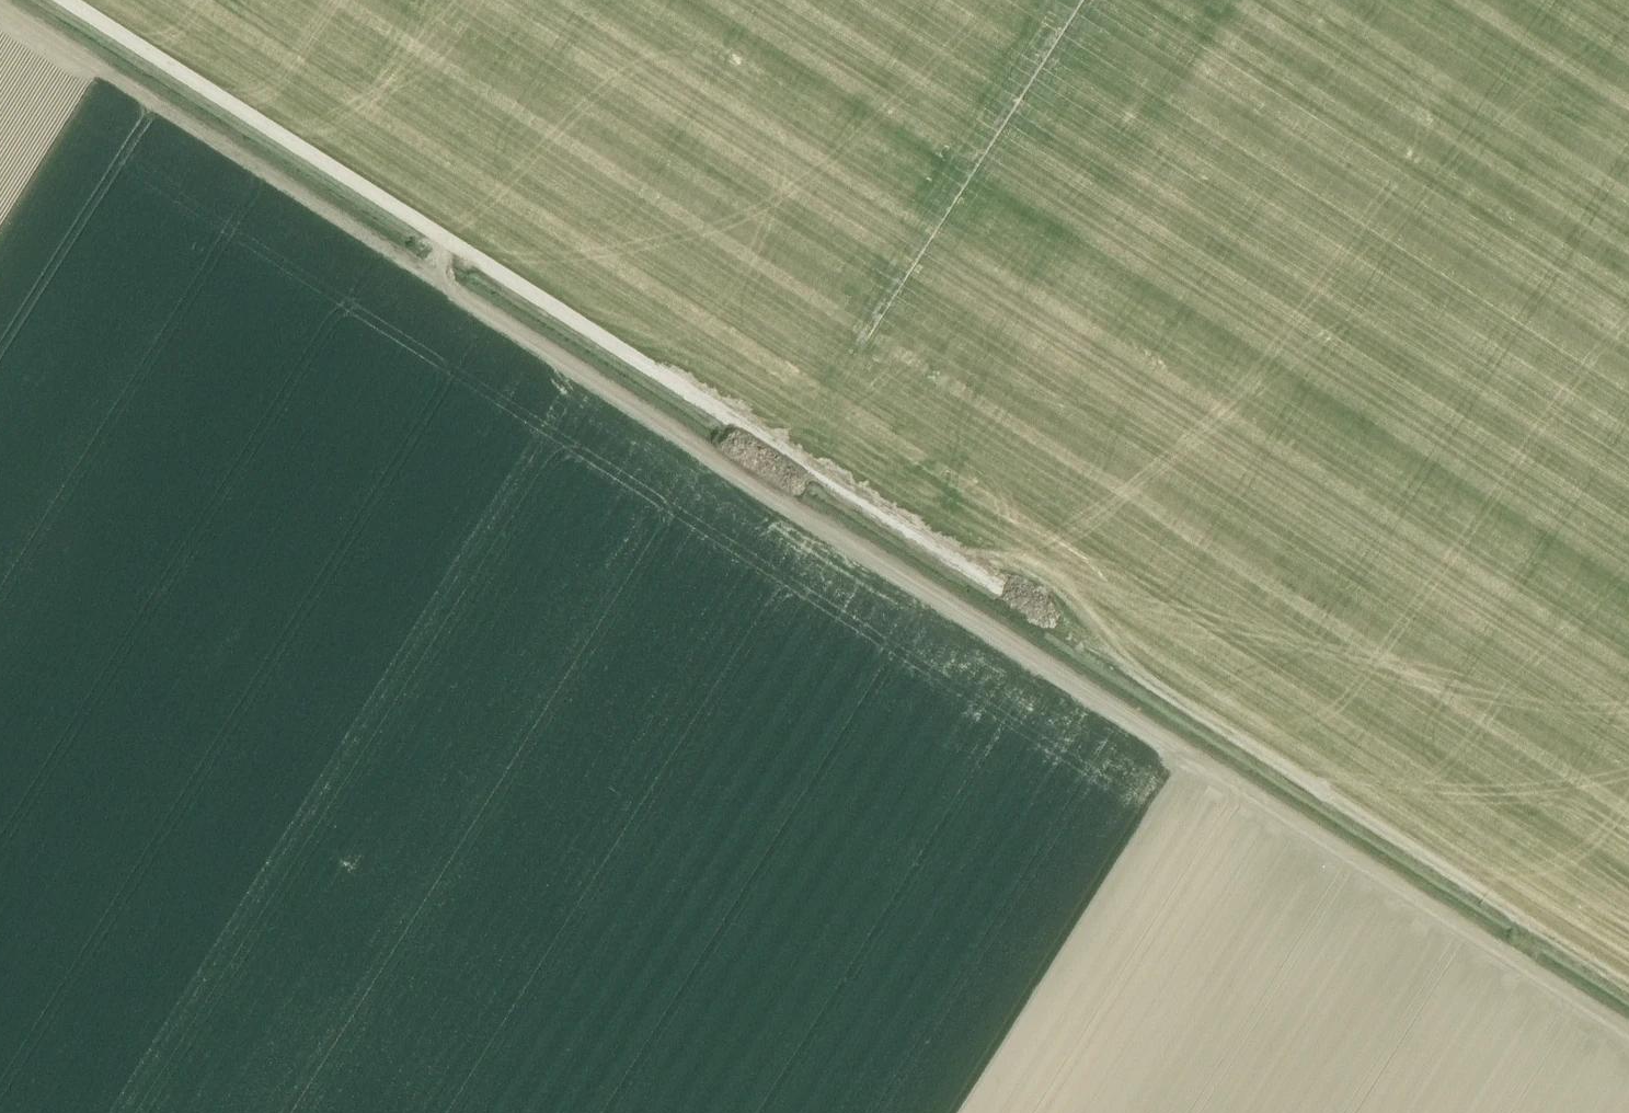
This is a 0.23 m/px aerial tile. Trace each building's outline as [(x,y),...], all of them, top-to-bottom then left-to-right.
[(1066,625),(1077,619),(1069,604),(1058,609),(1066,625)] [(1213,716),(1222,708),(1211,695),(1202,703),(1213,716)] [(1227,727),(1238,722),(1231,706),(1220,710),(1227,727)] [(1245,739),(1257,734),(1251,717),(1238,722),(1245,739)] [(1271,727),(1258,733),(1265,749),(1278,744),(1271,727)] [(1287,742),(1277,749),(1287,763),(1297,755),(1287,742)] [(1309,751),(1296,758),(1304,774),(1317,767),(1309,751)]
